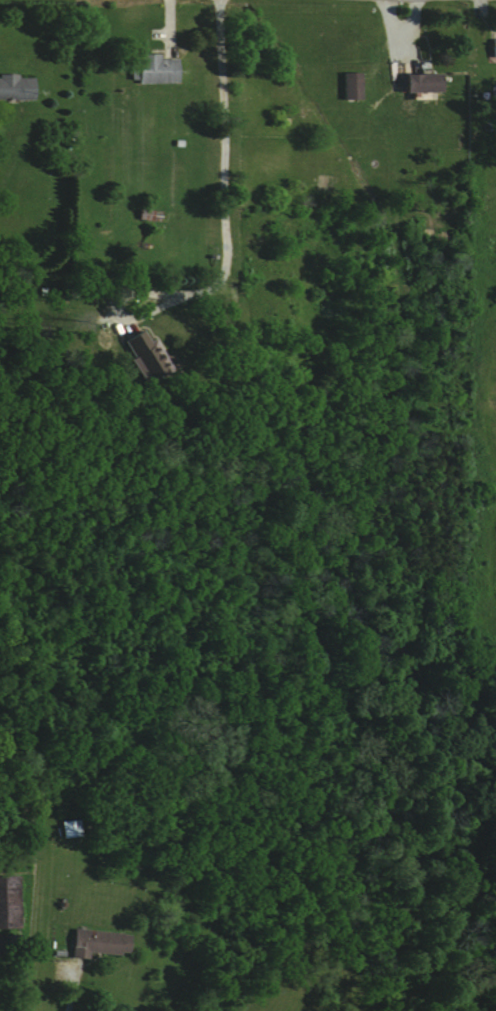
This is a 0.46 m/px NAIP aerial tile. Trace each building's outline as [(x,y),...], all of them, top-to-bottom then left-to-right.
[(132,84),(174,83),(174,59),(156,59),(156,55),(136,55),(137,73),(132,73),(132,84)] [(358,73),(341,73),(341,100),(359,99),(358,73)] [(401,75),(401,93),(439,92),(438,74),(401,75)] [(15,78),(15,76),(0,76),(0,100),(30,100),(30,78),(15,78)] [(152,337),(146,340),(140,328),(120,338),(140,379),(167,366),(152,337)] [(59,820),(59,837),(78,837),(77,819),(59,820)] [(0,876),(0,927),(17,926),(16,875),(0,876)] [(69,957),(85,958),(85,952),(125,955),(126,932),(70,929),(69,957)]
